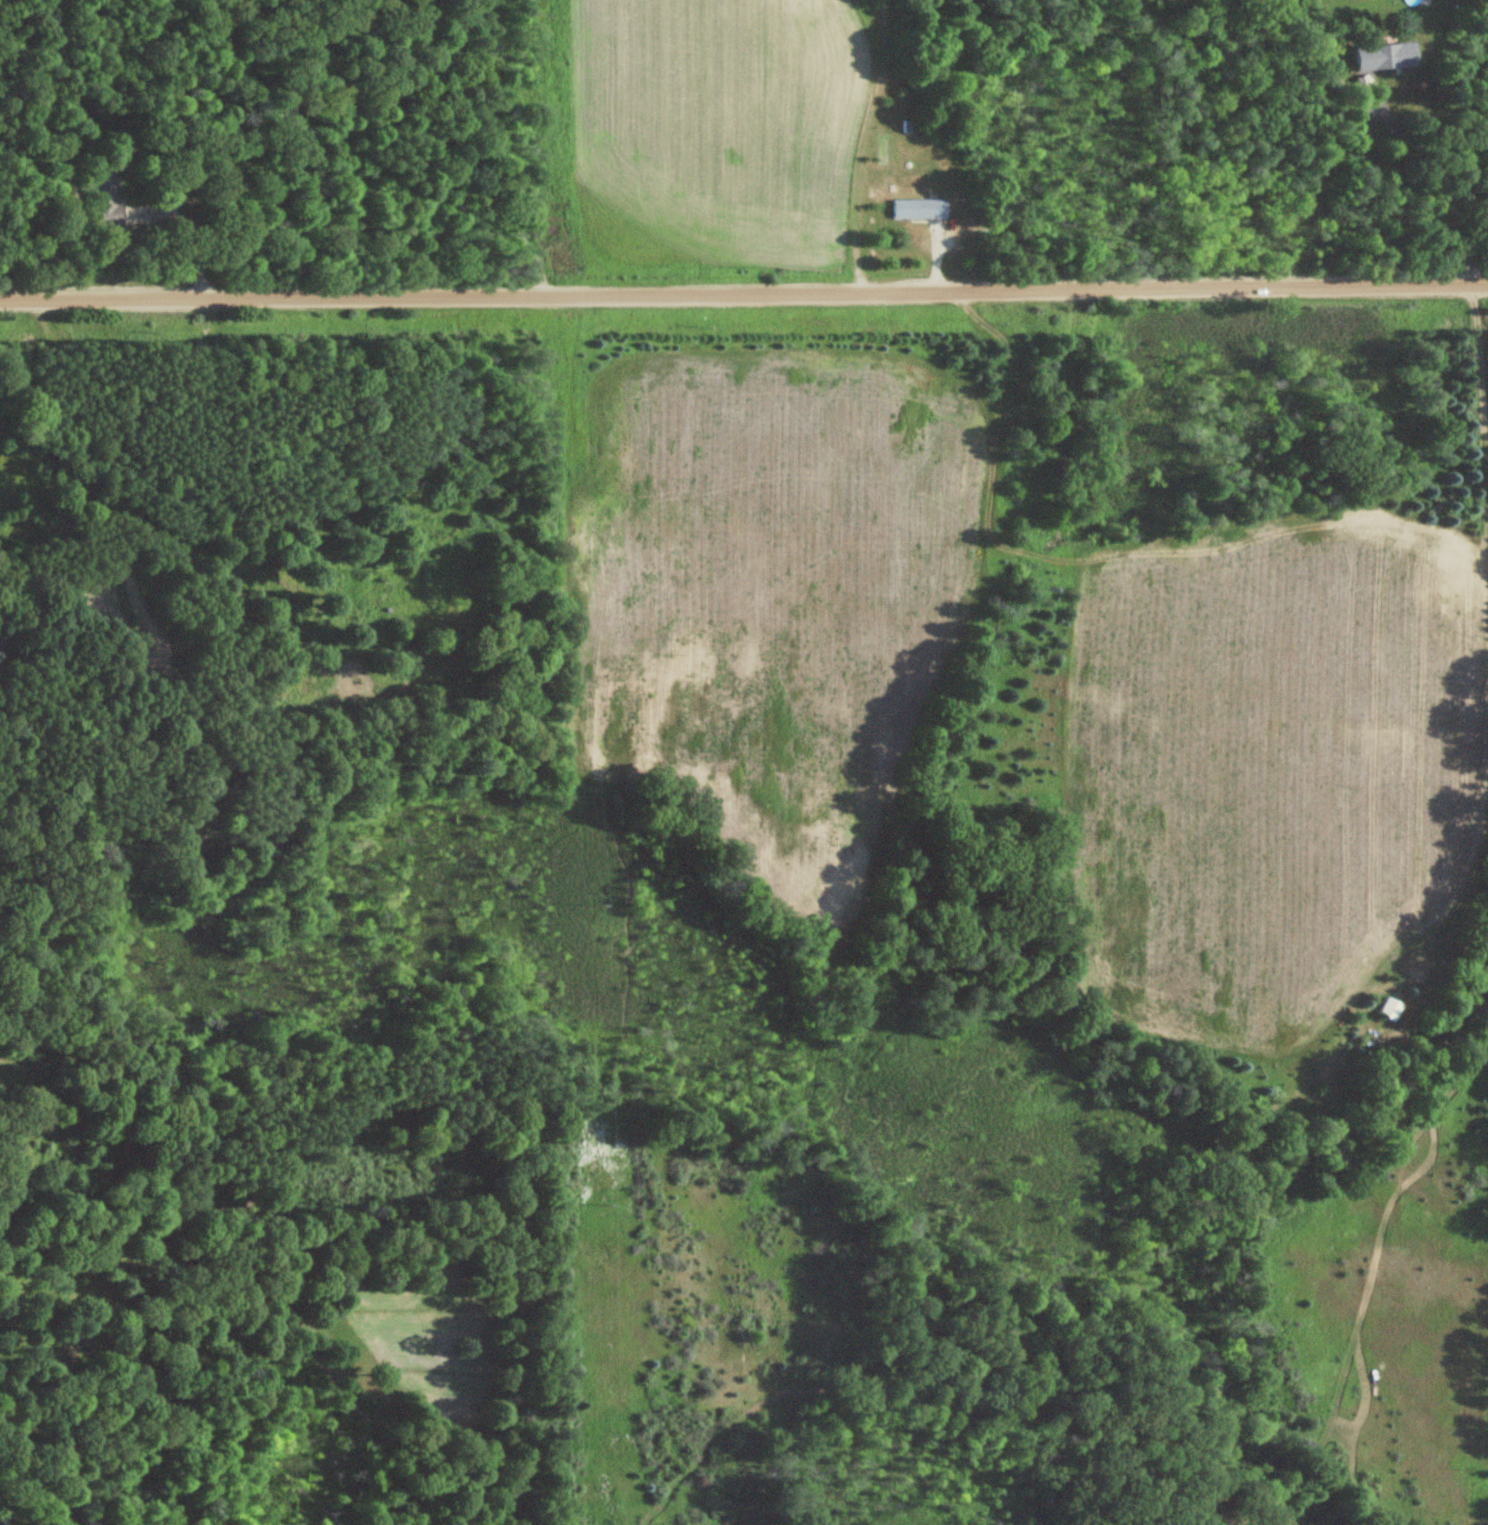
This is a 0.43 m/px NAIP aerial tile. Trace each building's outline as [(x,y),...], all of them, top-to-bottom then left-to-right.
[(1354,48),(1355,72),(1416,68),(1414,44),(1354,48)] [(115,206),(115,168),(94,168),(93,228),(121,228),(122,206),(115,206)] [(893,201),(893,220),(945,220),(945,201),(893,201)] [(1379,1016),(1394,1022),(1402,1005),(1387,999),(1379,1016)]
